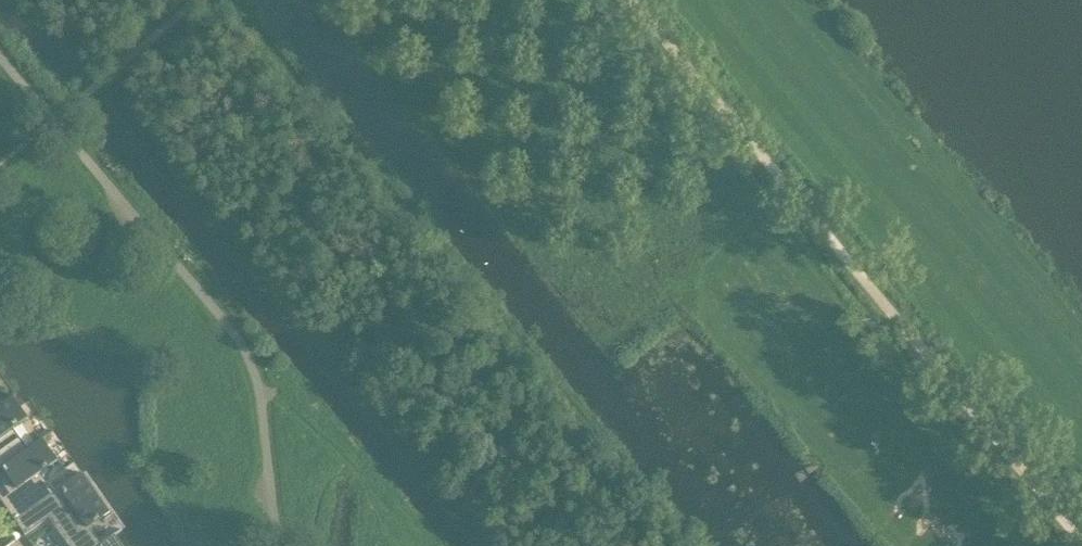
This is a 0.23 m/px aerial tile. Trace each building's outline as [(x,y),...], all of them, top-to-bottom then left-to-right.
[(0,403),(0,468),(24,451),(23,451),(9,431),(27,418),(11,395),(0,403)] [(23,451),(24,451),(0,468),(0,501),(14,521),(54,494),(53,494),(39,473),(57,460),(41,438),(23,451)] [(14,521),(24,535),(48,518),(68,545),(97,545),(100,544),(100,543),(88,527),(109,512),(82,473),(53,494),(54,494),(14,521)] [(100,543),(100,544),(97,545),(122,545),(114,534),(100,543)]
